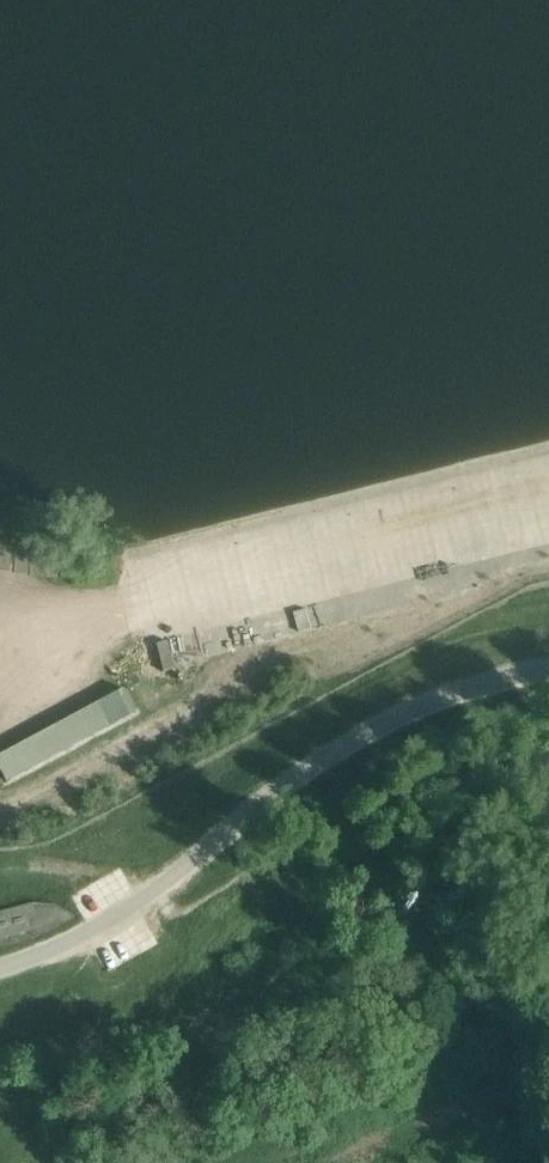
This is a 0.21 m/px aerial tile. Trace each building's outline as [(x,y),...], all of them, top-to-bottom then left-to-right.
[(123,688),(0,754),(0,770),(5,780),(135,711),(123,688)] [(389,905),(376,911),(387,933),(400,927),(389,905)]
